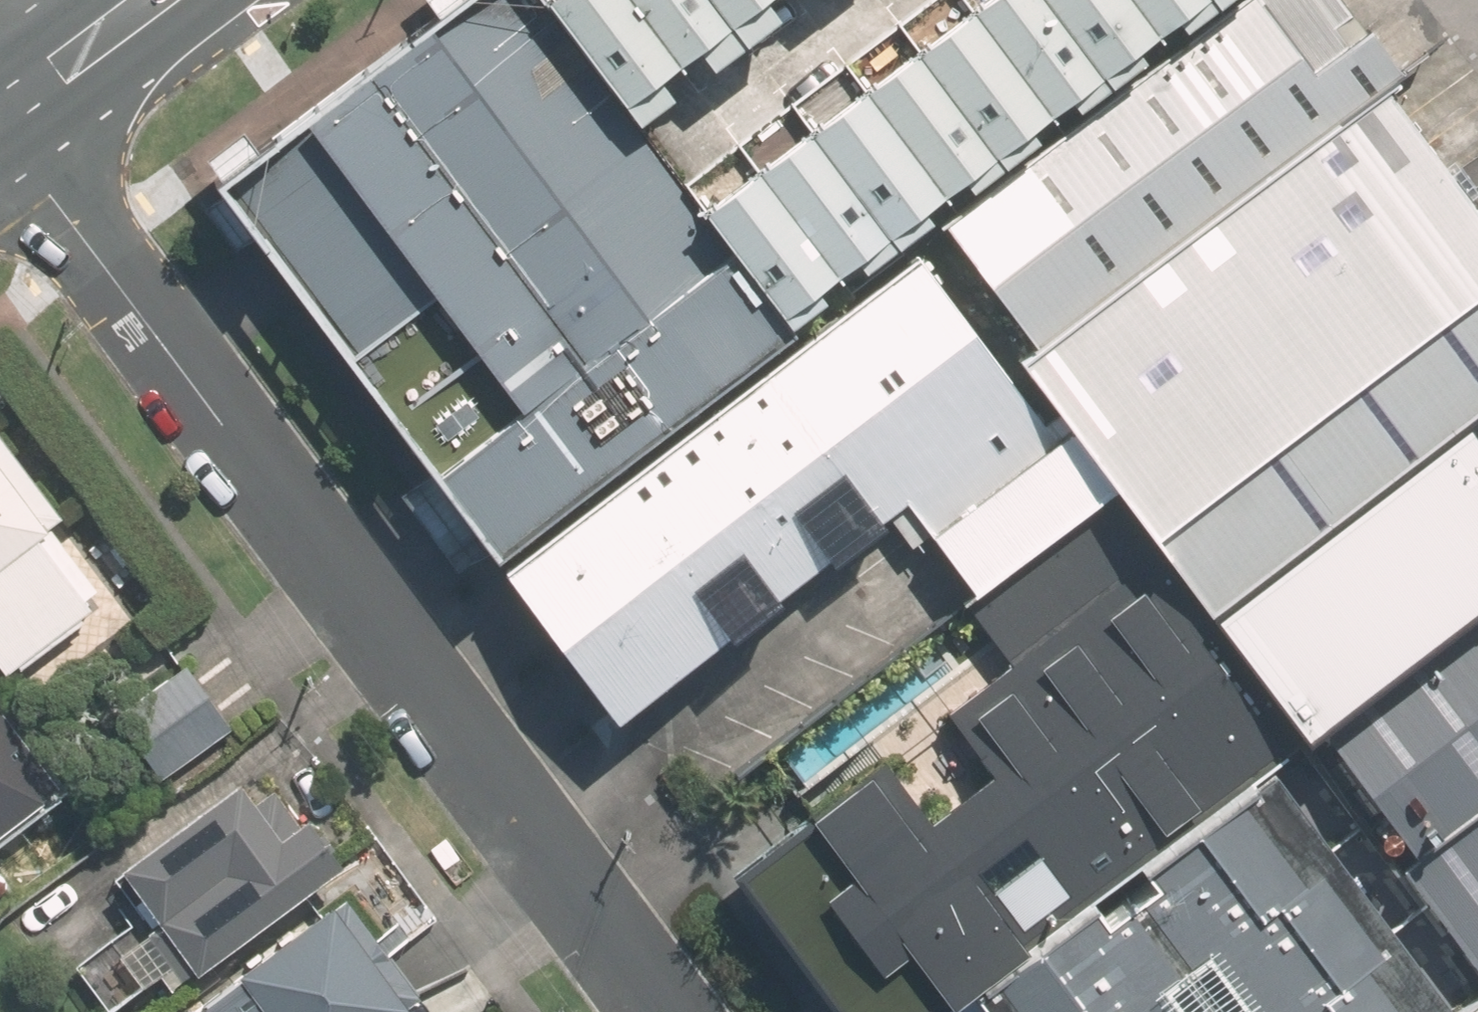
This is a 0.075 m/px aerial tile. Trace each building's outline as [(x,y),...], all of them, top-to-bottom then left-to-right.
[(493,556),(793,333),(779,314),(702,211),(621,104),(542,0),(459,0),(215,181),(493,556)] [(542,0),(621,104),(759,0),(542,0)] [(702,211),(779,314),(1198,0),(983,0),(702,211)] [(1341,0),(1238,0),(941,222),(1037,349),(1383,90),(1396,73),(1341,0)] [(1383,90),(1037,349),(1020,362),(1071,430),(1114,486),(1205,607),(1477,402),(1477,216),(1383,90)] [(1059,437),(919,251),(501,564),(616,716),(908,498),(933,531),(1059,437)] [(14,669),(103,602),(48,530),(72,511),(0,418),(0,650),(14,669)] [(976,589),(1114,486),(1071,430),(1059,437),(933,531),(976,589)] [(1114,486),(976,589),(962,600),(1007,660),(728,869),(836,1011),(936,1011),(1267,768),(1303,738),(1205,607),(1114,486)] [(1325,727),(1421,855),(1477,812),(1477,612),(1325,727)] [(244,717),(200,664),(122,728),(167,782),(244,717)] [(1267,768),(936,1011),(1438,1011),(1444,1007),(1267,768)] [(184,981),(363,849),(330,805),(288,836),(245,778),(120,871),(152,913),(94,956),(125,998),(171,964),(184,981)] [(33,790),(0,818),(0,924),(85,851),(33,790)] [(1421,855),(1399,873),(1477,975),(1477,812),(1421,855)] [(435,992),(365,895),(204,1011),(407,1011),(435,992)]
